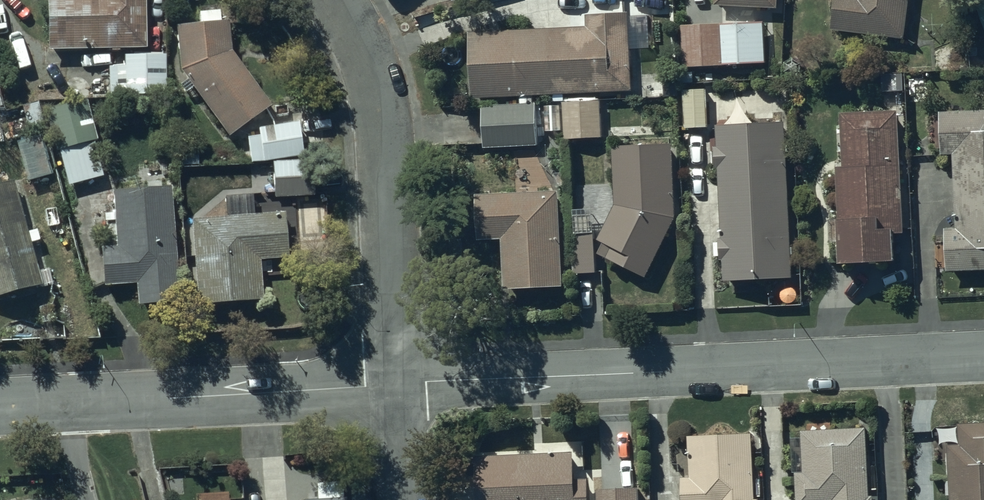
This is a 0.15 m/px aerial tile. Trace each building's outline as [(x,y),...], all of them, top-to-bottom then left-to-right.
[(112,44),(112,46),(121,46),(121,44),(146,44),(146,0),(49,0),(49,44),(112,44)] [(832,25),(906,34),(910,0),(835,0),(832,25)] [(230,15),(221,16),(220,5),(200,7),(201,18),(178,21),(181,65),(230,131),(273,99),(233,45),(230,15)] [(586,9),(587,21),(468,27),(472,94),(633,85),(628,7),(586,9)] [(721,18),(723,61),(767,59),(765,16),(721,18)] [(723,61),(721,18),(681,20),(684,63),(723,61)] [(166,49),(125,50),(125,62),(110,62),(110,93),(167,92),(166,49)] [(706,83),(684,84),(685,124),(707,123),(706,83)] [(87,93),(45,105),(57,147),(60,146),(69,181),(104,171),(94,136),(99,135),(87,93)] [(599,94),(563,96),(564,135),(601,133),(599,94)] [(534,98),(482,101),(484,144),(537,142),(534,98)] [(942,149),(953,149),(956,223),(945,223),(947,265),(983,263),(983,104),(941,106),(942,149)] [(898,105),(841,108),(844,161),(837,161),(842,252),(897,249),(895,226),(905,226),(898,105)] [(300,116),(259,123),(260,131),(248,133),(252,159),(306,150),(300,116)] [(719,163),(722,231),(719,232),(719,236),(714,236),(715,251),(720,250),(720,255),(724,255),(724,275),(793,271),(785,117),(717,120),(718,140),(715,140),(716,163),(719,163)] [(48,125),(17,132),(28,177),(54,170),(55,175),(60,174),(48,125)] [(673,138),(613,140),(617,200),(599,235),(604,237),(598,249),(646,273),(676,212),(673,138)] [(274,157),(275,169),(268,169),(269,184),(275,184),(275,194),(316,192),(315,156),(274,157)] [(43,279),(15,173),(0,177),(0,290),(43,279)] [(118,241),(102,242),(104,281),(137,279),(138,300),(181,297),(173,182),(114,186),(118,241)] [(560,184),(476,188),(478,234),(502,233),(505,282),(565,279),(560,184)] [(226,191),(227,212),(193,213),(197,297),(264,294),(262,255),(290,253),(288,209),(257,210),(256,190),(226,191)] [(956,419),(958,439),(945,440),(949,499),(983,499),(983,418),(956,419)] [(799,428),(801,469),(791,470),(794,499),(868,499),(862,424),(799,428)] [(750,431),(686,434),(687,476),(678,475),(680,499),(757,499),(757,497),(752,495),(750,431)] [(571,450),(474,455),(473,485),(475,499),(588,499),(587,474),(572,474),(571,450)] [(355,492),(344,493),(343,477),(317,478),(317,496),(304,496),(305,499),(355,499),(355,492)] [(635,484),(595,486),(596,499),(636,499),(635,484)]
